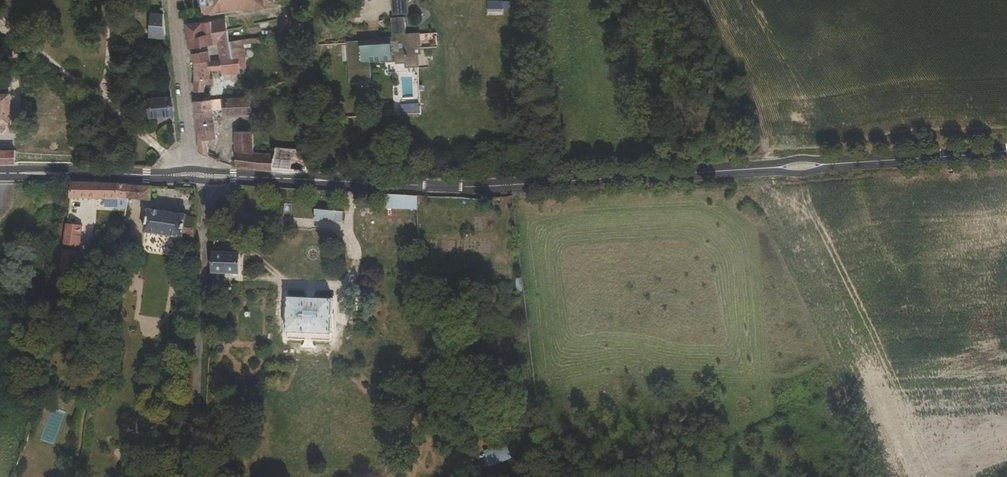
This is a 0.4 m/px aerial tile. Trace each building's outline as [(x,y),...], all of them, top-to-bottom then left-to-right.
[(208,0),(208,11),(220,10),(220,7),(269,4),(268,2),(277,1),(277,0),(200,0),(200,1),(208,0)] [(488,16),(504,15),(504,0),(487,0),(488,16)] [(354,36),(357,72),(376,71),(374,50),(386,49),(386,52),(402,52),(402,54),(410,53),(410,58),(421,57),(420,45),(418,44),(418,40),(423,40),(422,27),(412,28),(412,30),(407,29),(406,12),(397,13),(399,31),(385,32),(385,37),(373,38),(373,34),(354,36)] [(153,14),(149,38),(167,41),(165,16),(153,14)] [(206,22),(185,24),(186,30),(186,35),(213,33),(213,29),(213,25),(213,22),(206,22)] [(223,43),(228,38),(227,32),(222,32),(213,33),(186,35),(189,62),(193,62),(215,61),(214,54),(208,55),(207,45),(223,43)] [(245,49),(255,48),(254,39),(244,40),(245,49)] [(229,60),(221,60),(215,61),(193,62),(193,91),(202,91),(202,79),(210,78),(210,73),(224,72),(224,74),(227,74),(226,76),(241,74),(239,59),(245,59),(245,49),(244,40),(228,42),(229,53),(229,60)] [(401,98),(413,98),(413,80),(401,80),(401,98)] [(11,97),(0,96),(0,138),(4,135),(3,131),(11,131),(11,97)] [(150,101),(152,119),(175,117),(173,99),(150,101)] [(220,115),(250,113),(249,99),(219,101),(220,115)] [(207,137),(215,136),(212,102),(193,103),(196,149),(208,155),(207,137)] [(166,123),(167,132),(175,131),(174,123),(166,123)] [(271,171),(271,167),(305,170),(305,152),(276,149),(274,157),(254,153),(252,132),(235,134),(236,166),(271,171)] [(15,164),(13,149),(0,150),(0,164),(15,164)] [(324,174),(324,153),(305,152),(305,170),(305,173),(324,174)] [(116,216),(124,217),(127,199),(115,198),(115,186),(70,185),(68,200),(78,200),(116,201),(116,216)] [(127,199),(129,186),(115,186),(115,198),(127,199)] [(127,199),(150,203),(152,187),(129,186),(127,199)] [(383,209),(418,210),(418,196),(383,195),(383,209)] [(68,200),(65,219),(75,221),(78,200),(68,200)] [(348,211),(319,208),(318,219),(347,222),(348,211)] [(182,236),(196,237),(196,219),(185,217),(185,214),(147,209),(143,233),(182,238),(182,236)] [(80,235),(81,227),(72,226),(71,234),(80,235)] [(239,254),(212,252),(211,271),(239,272),(239,254)] [(326,344),(328,298),(286,295),(284,342),(302,343),(303,331),(309,332),(308,343),(326,344)]
